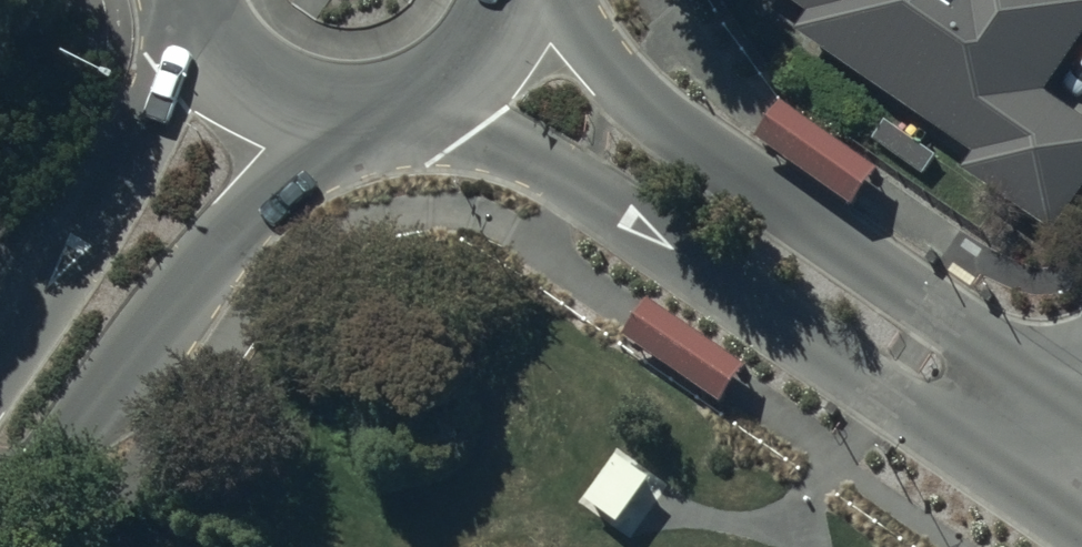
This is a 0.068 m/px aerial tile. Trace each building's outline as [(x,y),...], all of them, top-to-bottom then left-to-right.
[(801,40),(975,159),(962,178),(1066,249),(1081,226),(1081,110),(1057,93),(1081,57),(1081,0),(787,0),(815,20),(801,40)] [(795,121),(777,149),(853,198),(871,170),(795,121)] [(747,380),(672,322),(651,348),(726,406),(747,380)] [(655,473),(608,449),(580,505),(626,528),(655,473)]
